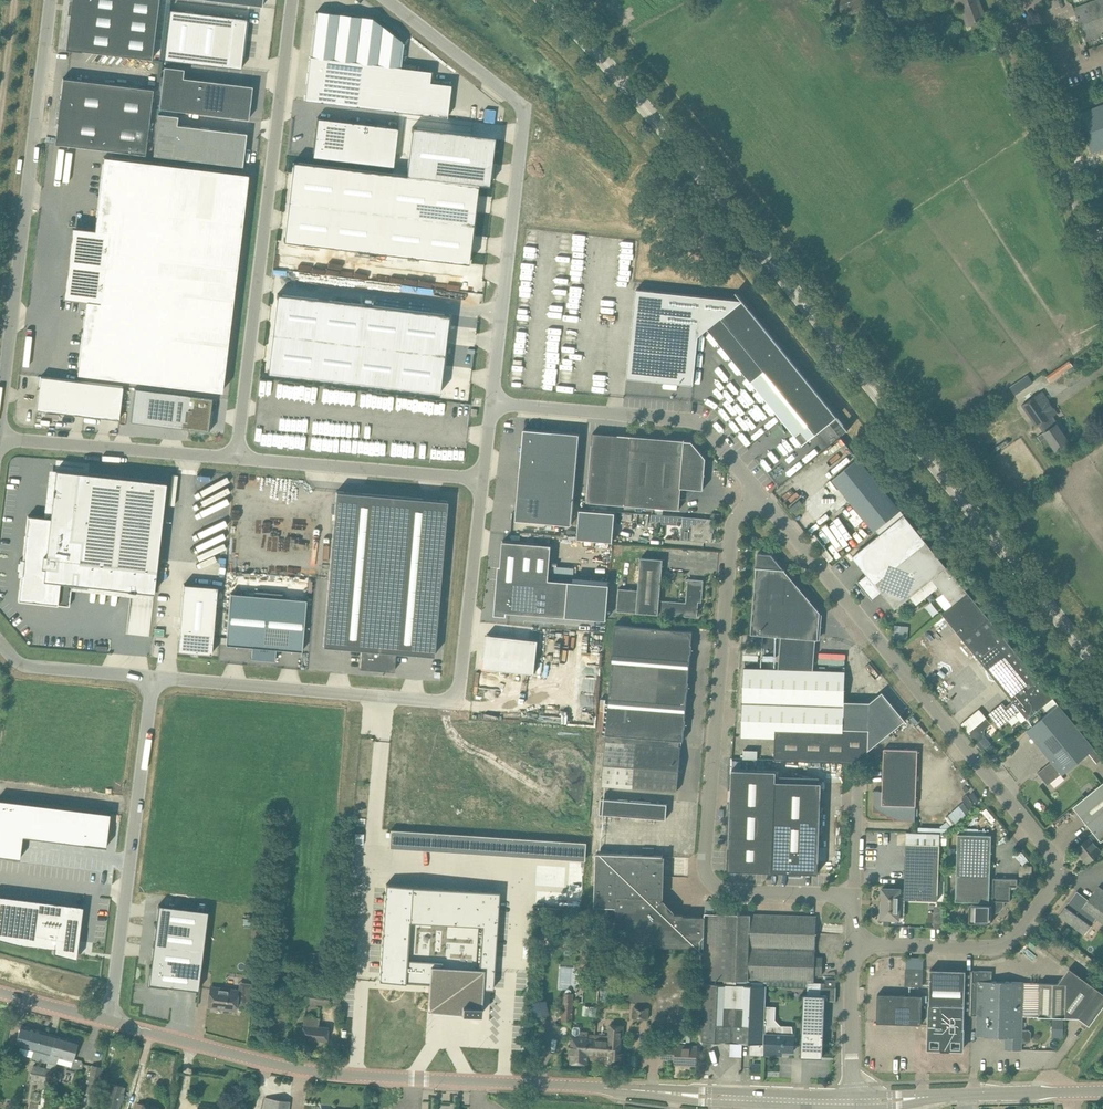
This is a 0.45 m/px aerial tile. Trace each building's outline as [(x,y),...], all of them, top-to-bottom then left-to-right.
[(66,49),(152,60),(159,0),(72,0),(66,49)] [(844,17),(889,0),(837,0),(844,17)] [(976,23),(987,20),(980,0),(956,0),(958,8),(961,7),(968,26),(976,23)] [(1084,3),(1073,7),(1086,40),(1102,34),(1102,0),(1093,0),(1084,3)] [(170,10),(164,60),(241,69),(247,19),(170,10)] [(310,56),(305,100),(386,110),(447,117),(451,85),(430,82),(431,71),(401,68),(404,44),(404,43),(401,41),(374,20),(372,19),(371,19),(355,17),(355,14),(345,13),(345,16),(319,13),(316,12),(316,14),(311,51),(310,56)] [(941,27),(947,46),(959,42),(953,23),(941,27)] [(184,69),(164,66),(159,108),(166,109),(179,111),(183,78),(184,69)] [(153,89),(63,78),(60,100),(59,100),(56,122),(57,122),(55,144),(145,155),(153,89)] [(198,79),(183,78),(179,111),(194,113),(198,79)] [(252,86),(198,79),(194,113),(248,119),(252,86)] [(1077,114),(1080,120),(1083,130),(1085,129),(1088,137),(1086,138),(1091,151),(1092,154),(1102,149),(1102,104),(1077,114)] [(158,113),(153,155),(243,166),(247,133),(177,124),(178,116),(158,113)] [(393,166),(398,128),(317,118),(313,156),(313,157),(393,166)] [(491,145),(484,138),(472,136),(472,134),(412,127),(408,160),(406,175),(478,184),(489,185),(492,158),(490,157),(491,145)] [(72,228),(68,262),(235,283),(245,206),(248,174),(206,169),(104,157),(95,230),(72,227),(72,228)] [(293,162),(284,241),(469,263),(478,184),(406,175),(293,162)] [(68,262),(64,298),(87,300),(78,374),(210,390),(222,391),(225,364),(235,283),(68,262)] [(636,290),(627,378),(694,385),(699,336),(708,329),(802,445),(829,423),(834,429),(847,430),(742,301),(636,290)] [(268,373),(439,394),(449,314),(278,294),(268,373)] [(1073,365),(1070,361),(1069,360),(1046,376),(1050,382),(1073,365)] [(1033,383),(1030,377),(1028,374),(1009,387),(1015,395),(1033,383)] [(37,410),(120,420),(124,386),(41,376),(37,410)] [(211,411),(210,410),(211,397),(135,387),(131,421),(186,428),(186,429),(208,432),(211,411)] [(1051,428),(1044,433),(1038,437),(1043,445),(1050,441),(1056,450),(1068,441),(1062,432),(1066,430),(1060,421),(1058,423),(1053,416),(1057,413),(1042,391),(1022,405),(1037,427),(1046,421),(1051,428)] [(580,434),(524,429),(516,520),(572,525),(580,434)] [(586,502),(679,510),(681,488),(703,489),(706,458),(692,441),(592,433),(586,502)] [(876,530),(901,510),(891,497),(859,458),(856,461),(832,480),(874,531),(876,530)] [(56,470),(56,471),(51,518),(44,518),(28,516),(23,559),(20,559),(20,561),(21,561),(20,565),(20,570),(19,573),(18,575),(21,576),(18,600),(69,606),(71,589),(72,583),(90,585),(153,592),(154,592),(166,482),(56,470)] [(404,496),(411,497),(411,488),(388,487),(388,493),(404,493),(404,496)] [(447,501),(336,492),(322,647),(361,650),(359,668),(393,671),(395,653),(434,656),(447,501)] [(580,509),(578,539),(613,541),(615,512),(580,509)] [(880,535),(853,556),(867,574),(858,581),(858,580),(857,580),(865,590),(925,541),(901,510),(876,530),(880,535)] [(651,514),(651,521),(662,522),(663,515),(651,514)] [(682,516),(680,540),(691,541),(712,542),(713,532),(711,532),(712,519),(693,517),(682,516)] [(498,601),(497,611),(507,611),(507,612),(516,613),(516,612),(523,613),(607,620),(609,584),(549,580),(551,545),(503,541),(503,540),(498,601)] [(952,605),(968,592),(925,541),(865,590),(873,599),(873,598),(881,591),(895,608),(910,596),(917,604),(938,587),(952,605)] [(818,639),(820,612),(771,554),(758,553),(751,634),(763,635),(762,647),(766,647),(766,653),(780,654),(778,669),(813,670),(816,639),(818,639)] [(663,559),(652,558),(641,557),(638,590),(635,590),(635,587),(630,587),(630,589),(619,589),(617,611),(658,614),(658,613),(667,614),(667,615),(676,616),(676,615),(685,616),(697,617),(698,611),(699,609),(698,609),(699,597),(702,597),(703,580),(688,579),(686,602),(659,600),(663,559)] [(676,575),(666,570),(662,579),(671,584),(676,575)] [(212,653),(218,586),(183,583),(178,650),(212,653)] [(952,605),(942,613),(932,621),(937,626),(946,618),(1013,701),(1006,708),(1002,704),(990,714),(1000,727),(1020,710),(1027,719),(1053,697),(968,592),(952,605)] [(235,594),(230,593),(226,645),(252,647),(251,657),(251,658),(275,660),(276,659),(275,659),(275,657),(276,649),(302,651),(306,600),(235,594)] [(633,788),(677,791),(681,747),(679,747),(680,740),(683,740),(692,631),(616,625),(605,773),(603,785),(633,788)] [(912,639),(919,649),(937,636),(930,626),(912,639)] [(908,640),(908,631),(894,629),(893,638),(908,640)] [(537,639),(487,634),(484,660),(483,668),(494,669),(535,674),(538,640),(537,639)] [(918,667),(947,701),(956,693),(928,659),(918,667)] [(743,702),(844,706),(845,672),(813,670),(778,669),(744,668),(743,702)] [(775,737),(775,759),(868,762),(868,752),(906,720),(883,692),(870,703),(869,729),(843,728),(844,706),(743,702),(742,736),(775,737)] [(1051,761),(1037,773),(1048,785),(1062,773),(1062,774),(1094,748),(1071,720),(1059,704),(1026,730),(1039,745),(1051,761)] [(968,733),(982,750),(991,743),(985,736),(984,736),(985,729),(991,724),(986,718),(985,718),(985,719),(982,722),(981,721),(981,722),(977,725),(976,726),(977,726),(973,729),(972,729),(968,732),(968,733),(967,733),(968,733)] [(914,822),(915,822),(917,750),(884,749),(883,791),(873,791),(873,792),(874,792),(873,812),(880,812),(880,815),(887,815),(887,818),(894,818),(894,820),(914,821),(914,822)] [(729,845),(728,869),(819,873),(822,782),(776,781),(776,771),(732,769),(729,845)] [(1073,806),(1087,823),(1093,832),(1098,838),(1101,841),(1102,839),(1102,782),(1073,806)] [(667,804),(656,803),(601,798),(600,814),(666,819),(667,804)] [(20,859),(23,836),(106,847),(111,813),(0,799),(0,856),(20,859)] [(1089,838),(1076,849),(1087,862),(1101,851),(1093,842),(1098,838),(1093,832),(1088,836),(1089,838)] [(355,833),(355,844),(363,845),(364,834),(355,833)] [(956,901),(970,901),(989,902),(989,905),(970,905),(969,922),(991,923),(992,913),(993,912),(997,911),(1000,909),(1002,906),(1003,903),(1004,901),(1010,901),(1011,886),(1017,887),(1018,879),(993,878),(993,897),(989,897),(991,835),(958,834),(956,901)] [(904,889),(904,896),(906,896),(906,899),(938,900),(939,867),(940,851),(940,845),(930,844),(906,843),(905,886),(904,889)] [(955,862),(955,849),(947,849),(947,862),(955,862)] [(597,854),(595,907),(616,907),(617,896),(651,897),(662,897),(662,898),(663,898),(665,856),(663,856),(597,854)] [(386,884),(380,980),(406,982),(406,981),(430,982),(428,1011),(430,1011),(430,1010),(439,1011),(439,1012),(441,1012),(441,1011),(450,1011),(450,1012),(452,1012),(452,1011),(461,1012),(461,1013),(481,1014),(483,988),(493,989),(500,892),(386,884)] [(1059,915),(1085,934),(1097,918),(1102,923),(1102,890),(1099,886),(1089,900),(1077,891),(1059,915)] [(882,888),(881,918),(884,918),(889,918),(899,918),(899,917),(899,899),(904,899),(904,896),(904,889),(900,889),(900,888),(882,888)] [(21,945),(21,943),(54,947),(53,953),(66,956),(74,958),(75,946),(78,947),(79,939),(83,906),(0,894),(0,939),(21,945)] [(616,907),(615,944),(704,947),(704,950),(696,950),(695,977),(703,977),(703,979),(724,979),(724,984),(705,983),(702,1041),(731,1042),(733,1042),(743,1042),(751,1043),(763,1043),(764,1025),(766,985),(804,987),(808,987),(814,987),(814,982),(814,981),(814,975),(822,975),(823,957),(815,957),(816,924),(816,916),(748,914),(734,913),(734,908),(721,907),(721,901),(705,901),(705,902),(705,912),(705,916),(683,916),(683,914),(675,914),(672,914),(662,903),(662,900),(662,898),(662,897),(651,897),(617,896),(616,907)] [(208,910),(158,904),(153,944),(203,950),(208,910)] [(934,912),(929,912),(929,919),(942,920),(943,905),(934,904),(934,912)] [(203,950),(153,944),(151,964),(201,970),(203,950)] [(324,954),(308,952),(306,962),(323,964),(324,954)] [(166,987),(166,986),(198,990),(201,970),(151,964),(150,966),(149,965),(147,985),(166,987)] [(560,988),(574,989),(575,966),(561,965),(560,988)] [(905,968),(905,986),(923,987),(923,969),(905,968)] [(1039,1016),(1051,1017),(1052,1017),(1053,1017),(1064,1017),(1065,1017),(1079,1018),(1090,1025),(1102,1007),(1102,992),(1099,990),(1069,968),(1058,983),(1040,983),(1039,1016)] [(930,969),(928,1048),(963,1049),(964,1015),(971,1015),(972,970),(930,969)] [(972,970),(971,1015),(978,1015),(977,1036),(1006,1037),(1005,1049),(1021,1050),(1021,1042),(1028,1043),(1031,1040),(1031,1032),(1028,1030),(1022,1029),(1022,1016),(1033,1016),(1039,1016),(1040,983),(1034,982),(1026,982),(1012,982),(992,981),(992,971),(972,970)] [(804,994),(801,1056),(822,1057),(825,999),(835,999),(836,997),(836,996),(836,992),(836,991),(836,988),(836,986),(825,986),(825,987),(814,987),(808,987),(804,987),(804,994)] [(209,995),(207,1006),(216,1007),(216,1008),(219,1009),(219,1006),(225,1007),(225,1009),(236,1011),(236,1005),(250,1007),(252,991),(238,990),(218,987),(218,990),(210,989),(209,995)] [(922,995),(878,994),(877,1023),(921,1024),(922,995)] [(563,1021),(572,1021),(572,1001),(562,1001),(563,1021)] [(649,1006),(632,1006),(632,1019),(649,1019),(649,1006)] [(302,1038),(327,1041),(328,1027),(318,1026),(319,1019),(304,1017),(302,1038)] [(595,1037),(593,1060),(608,1060),(608,1065),(623,1065),(624,1053),(620,1053),(621,1051),(621,1038),(624,1038),(625,1025),(610,1024),(609,1038),(595,1037)] [(21,1025),(15,1045),(33,1050),(31,1058),(48,1062),(56,1064),(58,1057),(73,1061),(79,1041),(55,1035),(21,1025)] [(764,1025),(763,1043),(765,1043),(765,1055),(782,1055),(782,1051),(794,1051),(795,1035),(793,1035),(792,1026),(764,1025)] [(573,1032),(572,1051),(571,1062),(587,1064),(588,1059),(593,1060),(595,1037),(589,1036),(589,1033),(573,1032)] [(751,1043),(751,1054),(763,1054),(763,1043),(751,1043)] [(675,1045),(674,1064),(697,1066),(698,1046),(675,1045)] [(83,1108),(90,1108),(94,1108),(102,1067),(91,1064),(85,1096),(83,1108)] [(32,1067),(30,1079),(38,1080),(48,1082),(49,1082),(51,1071),(51,1070),(46,1069),(32,1067)] [(125,1087),(109,1083),(104,1081),(101,1092),(96,1108),(119,1108),(125,1087)] [(290,1101),(265,1097),(263,1108),(288,1108),(290,1101)]
